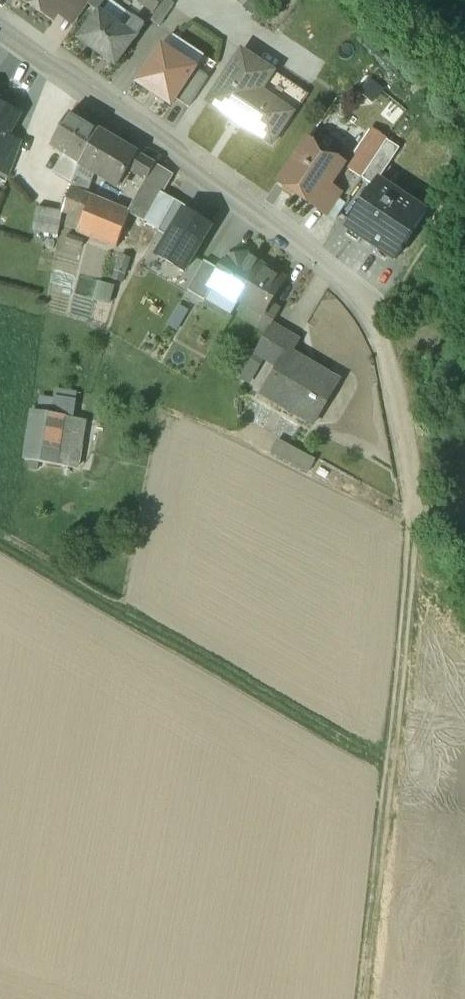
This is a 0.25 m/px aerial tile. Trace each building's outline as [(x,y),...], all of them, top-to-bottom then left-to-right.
[(54,19),(62,8),(66,2),(67,0),(25,0),(54,19)] [(66,2),(82,14),(89,4),(91,0),(67,0),(66,2)] [(89,4),(98,10),(109,17),(120,0),(91,0),(89,4)] [(153,10),(160,0),(139,0),(153,10)] [(150,14),(160,22),(173,4),(167,0),(160,0),(153,10),(150,14)] [(78,19),(82,14),(66,2),(62,8),(78,19)] [(125,28),(109,17),(98,10),(79,39),(116,64),(139,30),(129,23),(125,28)] [(176,99),(195,70),(162,48),(139,84),(171,105),(176,99)] [(274,71),(241,48),(207,98),(270,142),(292,109),(262,88),(274,71)] [(208,78),(195,70),(176,99),(189,107),(208,78)] [(304,92),(274,71),(262,88),(292,109),(304,92)] [(7,135),(19,114),(0,104),(0,148),(7,135)] [(80,162),(98,131),(71,114),(51,146),(64,154),(53,174),(72,184),(80,162)] [(362,177),(386,140),(371,130),(347,167),(362,177)] [(121,144),(98,131),(80,162),(98,173),(102,175),(121,144)] [(0,148),(0,170),(10,176),(22,143),(7,135),(0,148)] [(362,177),(375,186),(399,149),(386,140),(362,177)] [(308,141),(280,183),(315,207),(328,187),(343,164),(308,141)] [(145,156),(121,144),(102,175),(118,185),(123,175),(136,175),(145,156)] [(173,175),(145,156),(136,175),(145,182),(131,212),(147,221),(162,194),(173,175)] [(89,196),(98,173),(80,162),(72,184),(71,188),(89,196)] [(395,260),(427,212),(379,180),(375,186),(347,228),(395,260)] [(339,194),(328,187),(315,207),(326,214),(339,194)] [(71,188),(62,211),(85,219),(95,224),(104,201),(89,196),(71,188)] [(146,223),(159,230),(175,201),(162,194),(147,221),(146,223)] [(129,211),(104,201),(95,224),(120,234),(129,211)] [(175,201),(159,230),(158,231),(169,237),(184,211),(187,213),(190,209),(175,201)] [(58,237),(62,211),(36,206),(32,232),(58,237)] [(131,212),(129,211),(120,234),(95,224),(85,219),(79,233),(117,248),(131,212)] [(158,255),(184,271),(210,227),(187,213),(184,211),(169,237),(158,255)] [(247,254),(224,260),(224,263),(220,270),(209,288),(211,289),(237,304),(239,301),(260,264),(248,257),(247,254)] [(121,255),(120,258),(112,279),(122,283),(130,259),(121,255)] [(204,260),(187,290),(204,300),(211,289),(209,288),(220,270),(204,260)] [(285,279),(260,264),(239,301),(261,315),(262,314),(269,304),(285,279)] [(114,286),(99,282),(94,300),(109,304),(114,286)] [(170,323),(182,329),(193,308),(181,302),(170,323)] [(269,304),(262,314),(261,315),(254,326),(266,333),(270,326),(279,310),(269,304)] [(266,333),(255,352),(265,358),(280,331),(270,326),(266,333)] [(296,341),(280,331),(265,358),(278,365),(286,350),(289,352),(296,341)] [(289,352),(286,350),(278,365),(261,394),(311,424),(322,405),(315,401),(329,378),(303,364),(305,361),(289,352)] [(81,469),(89,422),(31,412),(22,459),(81,469)] [(313,462),(275,439),(270,448),(308,471),(313,462)]
